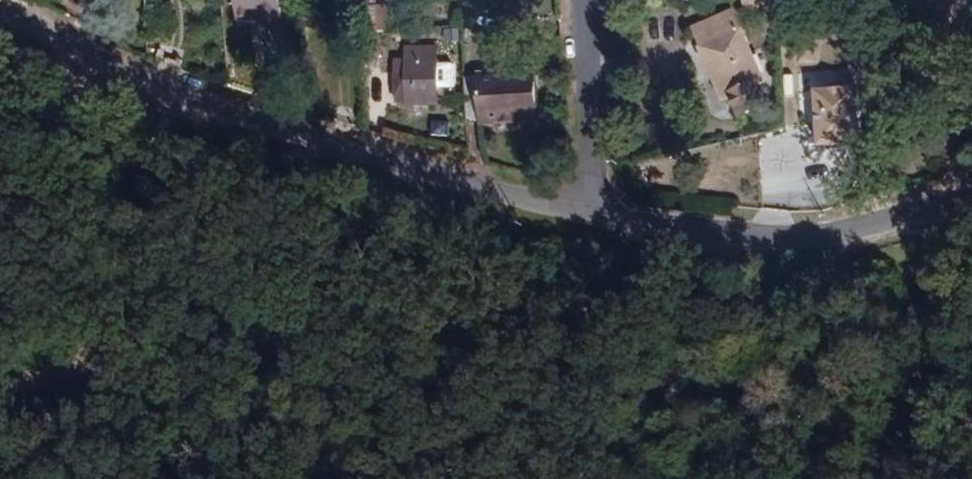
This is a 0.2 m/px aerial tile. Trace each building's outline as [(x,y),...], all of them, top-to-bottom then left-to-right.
[(237,20),(259,19),(282,17),(280,0),(235,0),(237,20)] [(361,33),(390,31),(388,5),(371,6),(370,0),(359,0),(361,33)] [(778,7),(777,0),(742,0),(742,8),(778,7)] [(764,80),(732,10),(707,22),(709,26),(694,33),(702,52),(705,52),(718,81),(715,82),(723,99),(730,96),(738,114),(765,103),(757,84),(764,80)] [(409,103),(409,105),(438,104),(435,49),(406,49),(406,61),(396,62),(397,103),(409,103)] [(536,121),(534,75),(463,78),(466,124),(536,121)] [(840,146),(846,146),(862,145),(859,90),(816,92),(819,147),(835,147),(840,146)]
